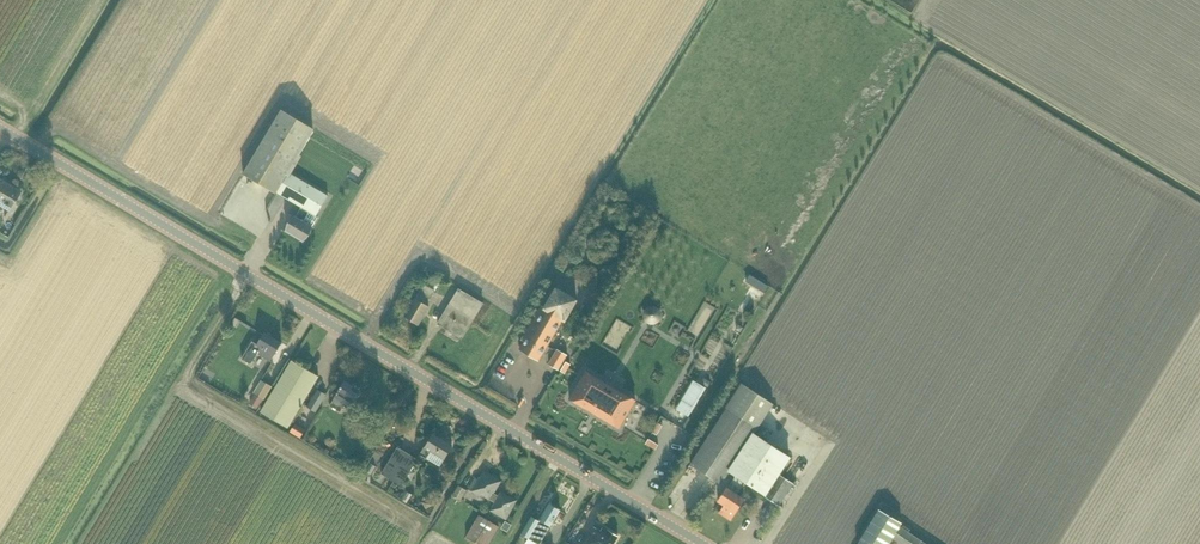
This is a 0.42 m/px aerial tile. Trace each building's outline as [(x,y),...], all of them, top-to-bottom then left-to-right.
[(282,109),(244,174),(276,193),(302,207),(296,216),(295,215),(286,231),(304,241),(319,217),(317,216),(329,196),(292,174),(300,160),(343,186),(357,162),(312,135),(316,129),(282,109)] [(23,191),(0,177),(0,205),(10,211),(23,191)] [(431,298),(436,290),(441,283),(438,281),(439,279),(430,273),(425,281),(429,284),(428,286),(424,283),(415,299),(414,299),(404,316),(419,325),(430,306),(424,303),(428,296),(431,298)] [(757,280),(753,286),(765,294),(769,287),(757,280)] [(600,302),(606,293),(589,284),(584,293),(600,302)] [(484,303),(459,288),(438,324),(463,339),(484,303)] [(577,300),(556,288),(545,308),(542,306),(522,339),(525,341),(520,349),(539,361),(563,319),(565,320),(577,300)] [(647,309),(644,314),(647,320),(653,323),(658,321),(661,315),(659,309),(653,306),(647,309)] [(235,318),(231,325),(237,329),(242,322),(235,318)] [(577,349),(584,338),(571,330),(564,341),(577,349)] [(253,342),(242,359),(251,365),(258,353),(271,361),(283,342),(266,331),(258,344),(253,342)] [(558,350),(549,364),(559,369),(567,355),(558,350)] [(591,367),(597,357),(591,353),(584,363),(591,367)] [(320,376),(292,360),(261,412),(289,428),(320,376)] [(636,401),(586,371),(570,398),(620,428),(636,401)] [(700,417),(716,384),(702,377),(685,409),(700,417)] [(262,379),(254,393),(255,394),(265,400),(273,386),(262,379)] [(363,391),(346,380),(331,405),(341,411),(345,405),(351,409),(363,391)] [(794,461),(791,459),(792,457),(756,434),(774,404),(742,383),(726,407),(727,408),(691,464),(722,484),(730,472),(736,476),(729,487),(727,486),(718,500),(725,505),(720,512),(732,520),(746,498),(739,494),(746,483),(764,494),(764,495),(780,506),(794,483),(780,475),(781,473),(785,475),(794,461)] [(317,412),(328,395),(318,389),(307,407),(317,412)] [(255,394),(249,403),(259,409),(265,400),(255,394)] [(669,420),(662,430),(668,434),(675,424),(669,420)] [(291,432),(301,438),(306,429),(296,423),(291,432)] [(658,423),(653,432),(658,435),(663,425),(658,423)] [(454,445),(434,433),(421,454),(427,458),(432,451),(445,460),(454,445)] [(658,436),(655,442),(667,447),(669,442),(658,436)] [(649,438),(646,444),(656,449),(659,444),(649,438)] [(383,474),(402,485),(402,486),(419,459),(398,446),(391,458),(389,456),(387,458),(386,457),(382,463),(386,466),(382,473),(383,474)] [(495,493),(502,481),(485,470),(479,479),(476,477),(469,489),(484,498),(485,497),(491,500),(495,503),(491,511),(507,520),(518,500),(501,490),(499,495),(495,493)] [(459,485),(453,495),(462,500),(467,490),(459,485)] [(407,490),(401,498),(408,502),(413,494),(407,490)] [(430,498),(423,502),(427,508),(433,505),(430,498)] [(561,510),(550,504),(550,503),(539,521),(550,527),(561,510)] [(909,532),(911,529),(904,525),(902,527),(900,527),(902,523),(879,509),(858,543),(889,543),(893,539),(901,543),(927,543),(909,532)] [(500,526),(480,514),(467,537),(479,543),(489,543),(500,526)] [(539,521),(536,519),(532,516),(522,533),(529,537),(540,543),(550,527),(539,521)] [(507,531),(510,525),(505,522),(501,528),(507,531)] [(619,536),(608,529),(608,530),(603,527),(602,530),(597,527),(595,526),(584,543),(614,543),(619,536)] [(763,530),(760,535),(769,540),(772,535),(763,530)]
